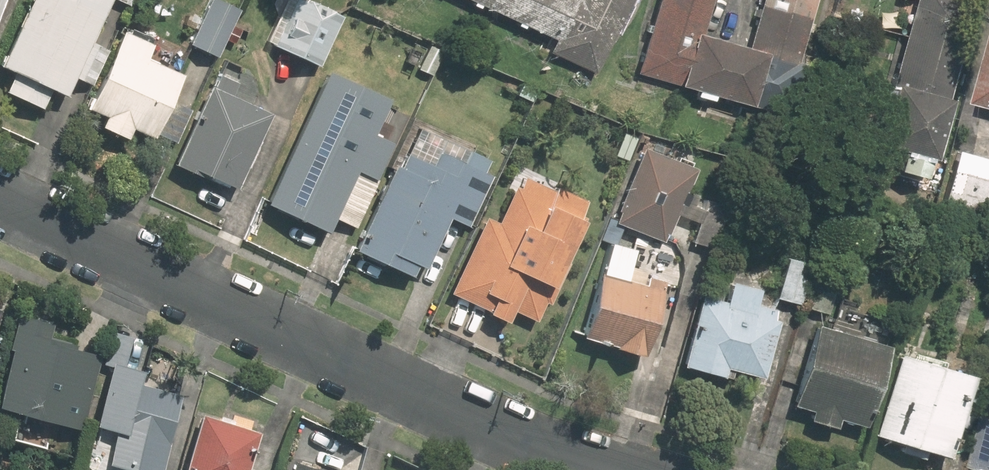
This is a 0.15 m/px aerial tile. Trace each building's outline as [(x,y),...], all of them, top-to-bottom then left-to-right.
[(9,0),(0,0),(0,21),(9,0)] [(78,73),(95,81),(112,46),(95,38),(114,0),(32,0),(1,62),(17,70),(8,87),(46,105),(56,84),(69,90),(78,73)] [(247,0),(211,0),(193,42),(220,53),(226,38),(237,43),(244,26),(237,23),(247,0)] [(350,10),(329,0),(290,0),(272,39),(325,64),(350,10)] [(599,71),(631,0),(483,0),(558,34),(552,49),(599,71)] [(753,39),(719,29),(708,25),(715,0),(662,0),(642,67),(702,84),(699,94),(716,99),(719,90),(798,113),(814,58),(802,54),(818,0),(765,0),(753,39)] [(981,0),(920,0),(889,97),(897,99),(886,135),(909,142),(903,162),(933,172),(958,93),(952,91),(981,0)] [(160,131),(187,66),(151,51),(160,31),(129,18),(92,105),(110,113),(106,123),(131,134),(136,121),(160,131)] [(420,67),(434,40),(418,32),(405,59),(420,67)] [(434,40),(420,67),(436,74),(449,48),(434,40)] [(377,130),(394,92),(333,65),(274,199),(337,226),(342,214),(360,222),(397,139),(377,130)] [(238,190),(277,109),(237,90),(244,77),(223,67),(177,161),(238,190)] [(633,157),(642,134),(625,127),(616,151),(633,157)] [(670,238),(699,161),(648,142),(619,219),(670,238)] [(441,146),(436,159),(405,146),(362,247),(417,270),(422,258),(431,263),(453,212),(475,221),(496,171),(487,168),(494,152),(473,143),(467,157),(441,146)] [(963,149),(949,201),(988,212),(988,210),(988,156),(963,149)] [(541,316),(593,201),(523,170),(501,218),(488,212),(453,292),(512,318),(517,306),(541,316)] [(731,212),(708,204),(695,240),(717,248),(731,212)] [(664,295),(668,283),(645,275),(633,272),(641,245),(616,237),(586,334),(641,350),(634,373),(656,380),(680,300),(664,295)] [(802,300),(813,260),(789,254),(779,294),(802,300)] [(767,372),(783,311),(759,304),(765,283),(735,275),(731,292),(706,285),(686,361),(729,373),(731,363),(767,372)] [(838,322),(821,317),(798,401),(814,405),(811,413),(844,422),(847,412),(875,420),(897,337),(874,331),(879,314),(843,304),(838,322)] [(58,316),(21,307),(11,345),(16,346),(3,401),(85,421),(103,348),(53,336),(58,316)] [(988,387),(988,369),(904,346),(881,430),(903,436),(900,447),(929,455),(932,444),(958,451),(973,396),(986,400),(988,387)] [(185,390),(144,378),(147,368),(117,359),(100,419),(120,424),(110,458),(152,469),(163,469),(185,390)] [(264,427),(208,411),(191,469),(251,469),(264,427)] [(978,463),(988,467),(988,424),(978,463)] [(299,459),(296,469),(337,469),(299,459)]
